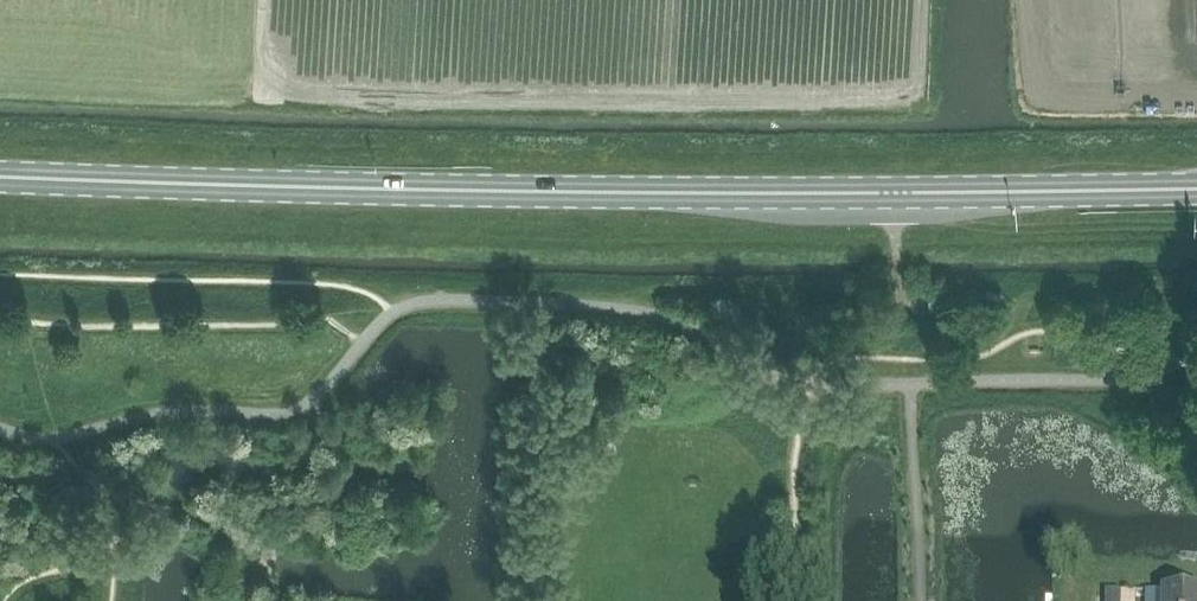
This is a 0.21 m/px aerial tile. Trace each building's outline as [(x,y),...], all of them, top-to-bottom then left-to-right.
[(1120,591),(1105,590),(1104,600),(1120,600),(1120,591)] [(1161,600),(1196,600),(1196,591),(1162,590),(1161,600)]
